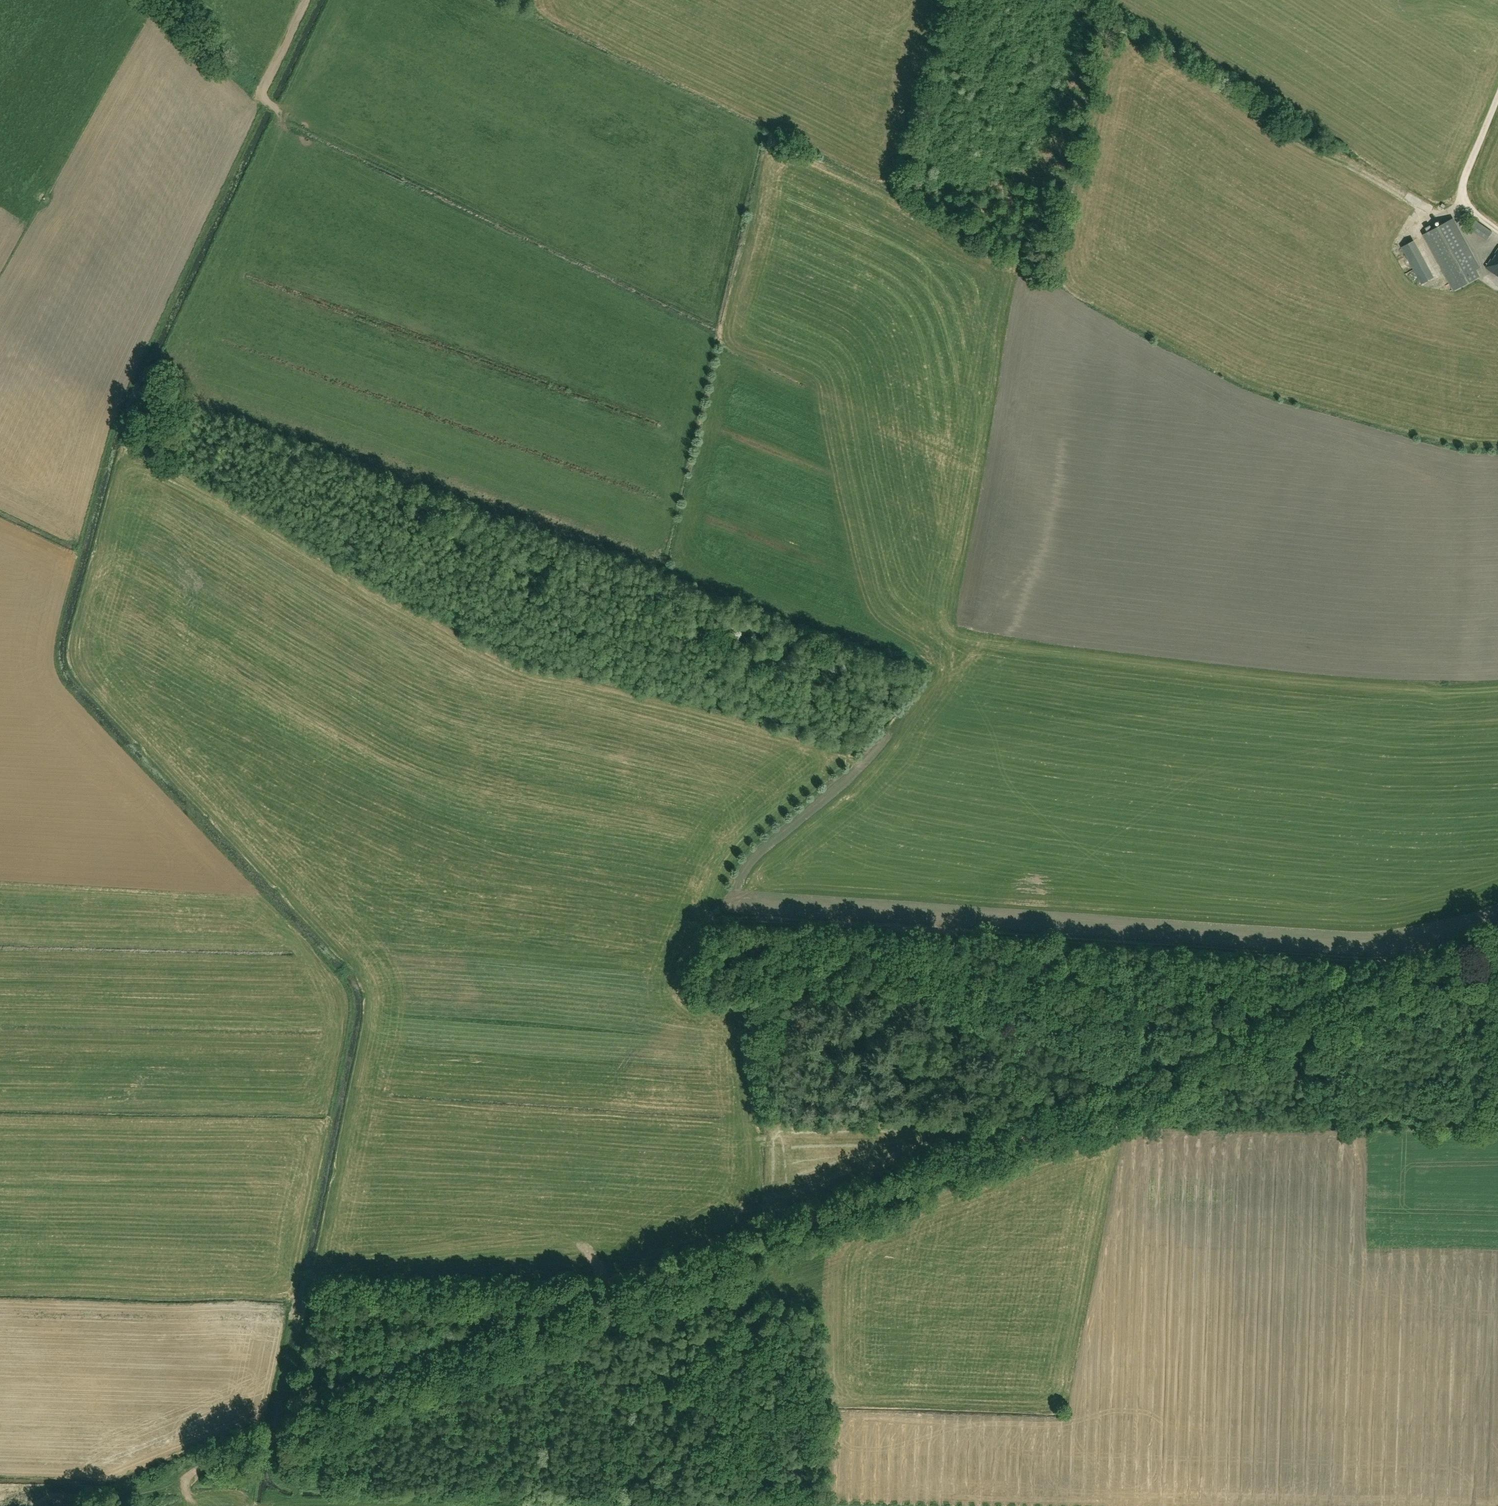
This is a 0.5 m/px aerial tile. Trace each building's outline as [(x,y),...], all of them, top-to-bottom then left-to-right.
[(1319,176),(1330,183),(1337,172),(1326,165),(1319,176)] [(1333,205),(1345,214),(1352,205),(1340,196),(1333,205)] [(1480,268),(1453,218),(1432,230),(1426,233),(1424,234),(1454,290),(1480,276),(1476,270),(1480,268)] [(1492,232),(1476,221),(1470,229),(1487,240),(1492,232)] [(1414,241),(1401,247),(1421,284),(1434,278),(1414,241)] [(1495,253),(1497,255),(1493,260),(1491,259),(1486,267),(1497,276),(1497,249),(1495,253)]
